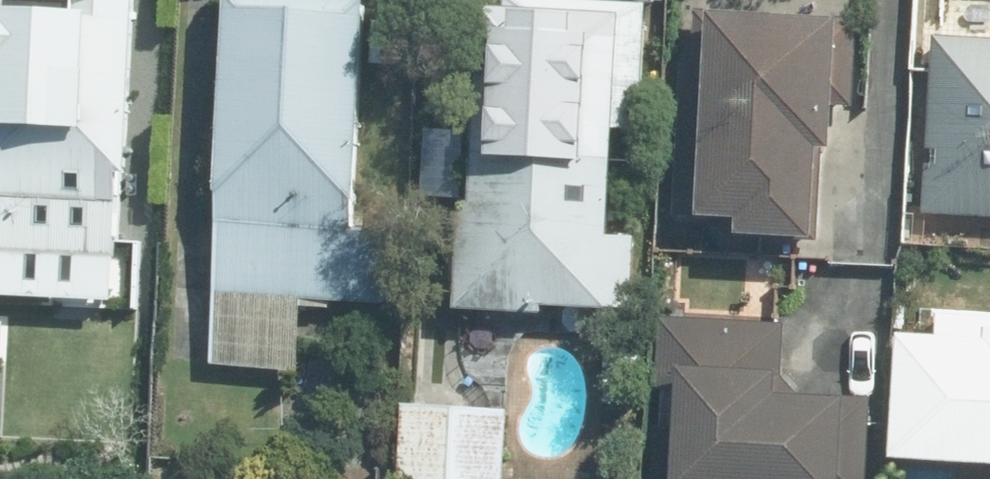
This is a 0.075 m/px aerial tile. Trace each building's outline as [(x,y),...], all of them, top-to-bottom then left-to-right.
[(124,295),(131,170),(138,170),(146,0),(0,0),(0,289),(124,295)] [(415,21),(379,19),(380,0),(236,0),(215,361),(305,366),(309,299),(396,304),(401,228),(367,226),(376,64),(412,66),(415,21)] [(614,304),(624,125),(652,127),(659,3),(607,0),(492,0),(481,203),(467,202),(462,309),(551,314),(551,300),(614,304)] [(689,60),(685,213),(756,215),(756,231),(829,233),(832,140),(855,141),(858,9),(724,5),(723,61),(689,60)] [(938,34),(932,212),(989,214),(989,36),(938,34)] [(943,309),(942,327),(902,325),(896,455),(989,459),(989,311),(943,309)] [(881,393),(788,388),(792,321),(658,315),(654,395),(689,397),(685,478),(877,478),(881,393)] [(8,358),(10,321),(0,321),(0,358),(8,358)] [(408,400),(406,478),(513,478),(515,402),(408,400)]
